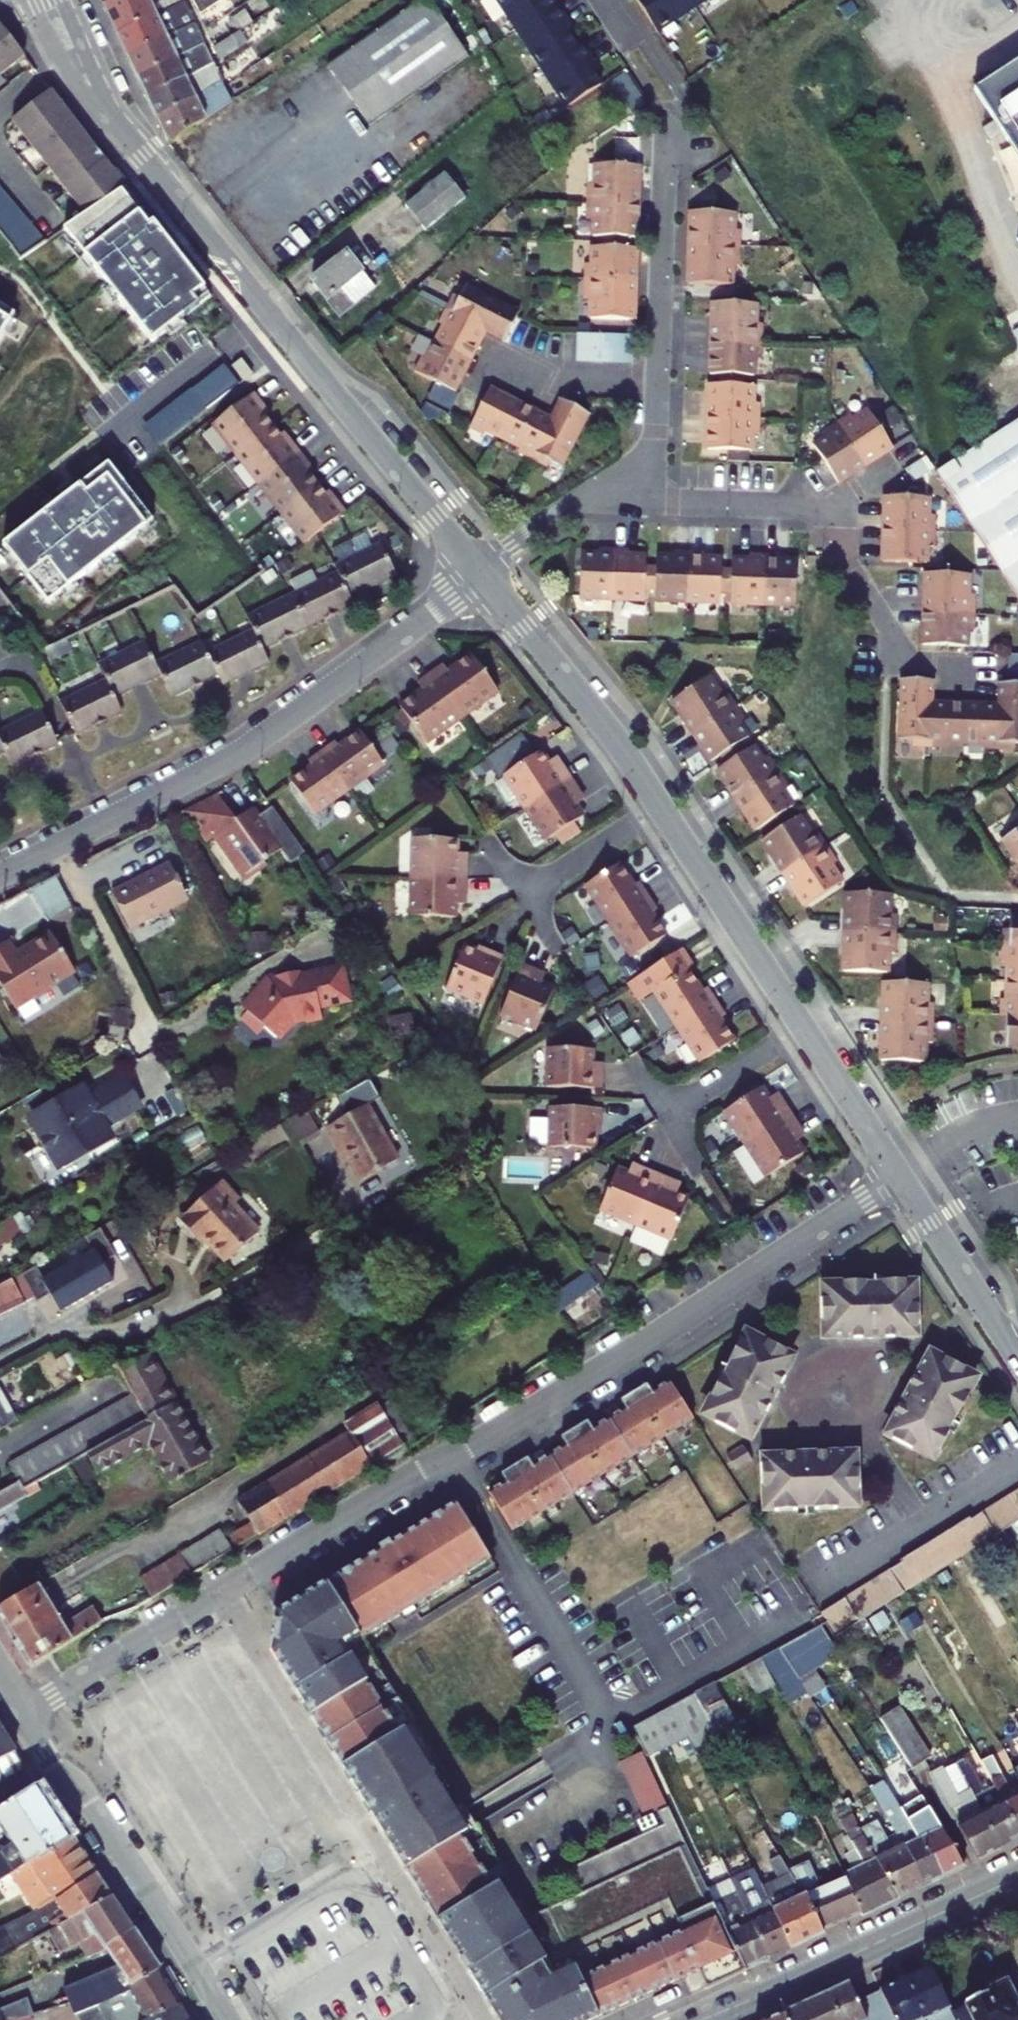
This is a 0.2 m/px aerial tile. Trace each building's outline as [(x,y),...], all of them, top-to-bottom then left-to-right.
[(107,16),(120,41),(186,8),(182,0),(138,0),(107,16)] [(231,0),(194,0),(207,20),(232,3),(231,0)] [(335,70),(377,128),(473,58),(431,0),(335,70)] [(497,5),(522,43),(562,17),(553,3),(548,6),(544,0),(505,0),(497,5)] [(661,41),(723,0),(647,0),(638,6),(661,41)] [(186,8),(120,41),(132,65),(199,32),(186,8)] [(562,17),(522,43),(547,80),(582,57),(573,44),(566,33),(571,30),(562,17)] [(30,66),(2,29),(0,30),(0,89),(30,66)] [(216,43),(221,55),(251,43),(246,31),(216,43)] [(199,32),(132,65),(142,86),(210,53),(199,32)] [(210,53),(142,86),(153,106),(220,72),(210,53)] [(582,57),(547,80),(572,118),(607,95),(598,82),(591,71),(595,68),(587,54),(582,57)] [(979,83),(1017,143),(1017,57),(979,83)] [(636,109),(649,101),(629,70),(616,79),(636,109)] [(220,72),(153,106),(164,127),(231,94),(220,72)] [(231,94),(164,127),(176,151),(238,108),(231,94)] [(18,130),(88,220),(128,192),(51,95),(18,130)] [(640,165),(595,164),(595,184),(588,184),(587,203),(639,205),(640,165)] [(445,169),(406,203),(426,226),(465,192),(445,169)] [(25,264),(48,247),(0,187),(0,233),(25,264)] [(222,304),(128,192),(88,220),(67,234),(160,348),(222,304)] [(639,205),(587,203),(586,219),(594,219),(593,236),(603,236),(603,241),(627,242),(627,237),(637,237),(639,205)] [(734,214),(690,213),(689,243),(740,245),(741,232),(734,232),(734,214)] [(627,242),(603,241),(603,247),(593,247),(592,264),(585,264),(585,279),(635,281),(637,248),(627,248),(627,242)] [(740,245),(689,243),(688,285),(732,287),(733,267),(740,267),(740,245)] [(348,251),(315,279),(344,314),(377,285),(348,251)] [(635,281),(585,279),(584,298),(591,299),(590,318),(635,320),(635,281)] [(454,294),(446,309),(486,330),(486,331),(506,341),(520,313),(466,286),(460,298),(454,294)] [(756,303),(712,302),(711,341),(762,343),(763,323),(756,323),(756,303)] [(486,330),(446,309),(439,323),(444,325),(435,342),(471,360),(486,331),(486,330)] [(634,335),(578,333),(577,361),(633,363),(634,335)] [(762,343),(711,341),(709,373),(719,374),(719,379),(743,379),(743,374),(754,375),(754,358),(762,358),(762,343)] [(471,360),(435,342),(426,359),(422,357),(415,371),(455,391),(471,360)] [(242,356),(234,363),(246,378),(254,371),(242,356)] [(224,358),(141,417),(155,437),(239,378),(224,358)] [(743,379),(719,379),(719,384),(709,384),(708,416),(760,418),(760,402),(753,402),(753,385),(743,385),(743,379)] [(522,404),(491,388),(470,429),(484,436),(486,431),(503,440),(522,404)] [(266,398),(223,428),(247,457),(285,430),(277,422),(282,418),(266,398)] [(552,419),(531,460),(547,468),(550,461),(562,467),(589,414),(561,400),(551,419),(552,419)] [(551,419),(522,404),(503,440),(520,449),(518,453),(531,460),(552,419),(551,419)] [(837,421),(865,464),(892,447),(868,409),(854,418),(850,413),(837,421)] [(760,418),(708,416),(707,449),(728,449),(727,460),(747,460),(748,450),(751,450),(752,433),(759,433),(760,418)] [(937,474),(1017,598),(1017,420),(937,474)] [(865,464),(837,421),(824,429),(828,436),(814,445),(838,482),(865,464)] [(285,430),(247,457),(271,486),(313,457),(297,436),(292,439),(285,430)] [(313,457),(271,486),(295,515),(332,489),(325,480),(330,477),(313,457)] [(112,465),(9,550),(55,606),(158,521),(112,465)] [(332,489),(295,515),(319,545),(361,515),(344,495),(340,498),(332,489)] [(929,497),(885,496),(884,528),(935,530),(936,514),(928,514),(929,497)] [(935,530),(884,528),(883,561),(927,562),(927,545),(935,545),(935,530)] [(578,598),(611,599),(613,549),(598,549),(598,554),(580,553),(578,598)] [(613,549),(611,599),(644,600),(644,590),(649,590),(650,566),(645,566),(645,556),(628,555),(628,550),(613,549)] [(650,566),(649,590),(654,590),(654,600),(687,601),(688,552),(673,551),(673,557),(655,556),(655,566),(650,566)] [(688,552),(687,601),(719,602),(720,592),(725,592),(726,568),(720,568),(721,558),(703,558),(703,552),(688,552)] [(726,568),(725,592),(730,593),(729,603),(762,604),(764,554),(749,554),(748,559),(731,559),(730,569),(726,568)] [(764,554),(762,604),(795,605),(796,561),(778,560),(779,555),(764,554)] [(378,597),(401,585),(386,555),(363,566),(378,597)] [(378,597),(363,566),(340,577),(343,583),(355,608),(378,597)] [(971,574),(927,573),(925,612),(977,613),(977,594),(970,593),(971,574)] [(343,583),(297,606),(312,638),(358,615),(355,608),(343,583)] [(312,638),(297,606),(251,628),(258,642),(266,660),(312,638)] [(977,613),(925,612),(924,645),(968,646),(969,629),(976,629),(977,613)] [(266,660),(258,642),(235,653),(250,684),(272,673),(266,660)] [(250,684),(235,653),(211,665),(221,685),(226,695),(250,684)] [(127,665),(142,696),(165,685),(160,676),(149,654),(127,665)] [(206,654),(160,676),(165,685),(175,707),(221,685),(211,665),(206,654)] [(997,664),(996,691),(1017,692),(1017,664),(997,664)] [(111,692),(118,707),(142,696),(127,665),(103,676),(111,692)] [(431,677),(419,685),(450,729),(486,703),(460,667),(437,684),(431,677)] [(707,676),(671,701),(693,734),(736,706),(725,689),(719,693),(707,676)] [(415,755),(450,729),(419,685),(406,695),(412,702),(389,719),(415,755)] [(923,689),(892,688),(890,748),(903,749),(903,755),(920,756),(923,710),(923,689)] [(988,758),(1006,759),(1006,752),(1017,752),(1017,692),(996,691),(990,691),(990,712),(988,758)] [(111,692),(64,715),(79,746),(126,723),(118,707),(111,692)] [(736,706),(693,734),(711,761),(719,755),(722,760),(742,747),(739,742),(747,736),(738,723),(744,719),(736,706)] [(935,757),(935,752),(954,752),(956,712),(923,710),(920,756),(935,757)] [(956,712),(954,752),(974,753),(974,758),(988,758),(990,712),(956,712)] [(46,723),(0,746),(8,762),(15,777),(61,754),(46,723)] [(0,745),(0,766),(8,762),(0,746),(0,745)] [(742,747),(722,760),(725,764),(716,770),(734,797),(777,769),(768,756),(763,760),(753,746),(745,751),(742,747)] [(304,768),(330,805),(365,781),(342,748),(320,764),(317,759),(304,768)] [(527,762),(491,786),(512,818),(556,789),(542,768),(535,773),(527,762)] [(272,798),(296,830),(330,805),(304,768),(290,778),(294,782),(272,798)] [(777,769),(734,797),(756,830),(793,806),(781,790),(788,785),(777,769)] [(556,789),(512,818),(533,850),(543,843),(549,853),(566,842),(560,832),(570,826),(563,815),(570,811),(556,789)] [(219,840),(202,813),(170,830),(191,861),(197,857),(229,902),(255,884),(251,878),(266,868),(238,828),(219,840)] [(801,815),(764,839),(785,872),(828,844),(818,828),(812,832),(801,815)] [(1017,888),(1017,833),(1013,826),(999,836),(1003,841),(992,848),(1017,888)] [(828,844),(785,872),(807,906),(844,881),(833,865),(839,860),(828,844)] [(439,855),(395,854),(394,894),(448,895),(448,869),(439,869),(439,855)] [(110,898),(128,934),(186,905),(168,868),(110,898)] [(56,917),(77,902),(57,875),(36,890),(56,917)] [(603,875),(570,897),(593,932),(633,906),(625,892),(617,897),(603,875)] [(448,895),(394,894),(394,932),(438,933),(439,920),(448,920),(448,895)] [(895,898),(851,897),(850,936),(901,938),(902,919),(895,918),(895,898)] [(633,906),(593,932),(617,969),(650,947),(636,925),(643,920),(633,906)] [(1017,956),(1017,926),(1001,925),(1000,938),(993,938),(992,955),(1017,956)] [(901,938),(850,936),(849,972),(893,974),(893,958),(901,958),(901,938)] [(14,1014),(32,1003),(34,1005),(50,995),(49,993),(73,978),(50,939),(15,960),(6,947),(0,951),(0,991),(14,1014)] [(671,954),(617,990),(628,1007),(641,998),(664,1033),(703,1008),(695,994),(689,998),(674,976),(682,971),(671,954)] [(1017,990),(1017,956),(992,955),(992,970),(997,970),(996,989),(1017,990)] [(459,969),(444,964),(428,1007),(466,1021),(483,974),(460,965),(459,969)] [(261,1039),(278,1050),(291,1032),(318,1027),(316,1016),(349,1009),(341,970),(297,979),(297,977),(256,986),(233,1019),(242,1025),(235,1035),(254,1048),(261,1039)] [(526,990),(503,981),(484,1031),(520,1045),(536,1002),(523,997),(526,990)] [(926,983),(882,982),(881,1021),(932,1023),(932,1003),(925,1003),(926,983)] [(1017,1023),(1017,990),(996,989),(996,1008),(990,1008),(990,1023),(1017,1023)] [(703,1008),(664,1033),(688,1069),(722,1047),(707,1025),(713,1022),(703,1008)] [(932,1023),(881,1021),(879,1060),(924,1061),(924,1042),(932,1042),(932,1023)] [(990,1023),(990,1040),(996,1041),(996,1054),(1017,1054),(1017,1023),(990,1023)] [(584,1053),(540,1052),(538,1091),(592,1092),(593,1069),(583,1068),(584,1053)] [(342,1097),(351,1112),(378,1096),(369,1081),(342,1097)] [(120,1086),(85,1105),(80,1097),(27,1126),(54,1174),(107,1145),(102,1136),(137,1117),(120,1086)] [(741,1100),(704,1124),(725,1156),(768,1128),(754,1106),(748,1111),(741,1100)] [(291,1117),(303,1140),(324,1129),(312,1107),(291,1117)] [(542,1110),(540,1149),(586,1151),(586,1138),(590,1138),(591,1112),(542,1110)] [(351,1120),(312,1143),(332,1177),(336,1175),(347,1194),(382,1173),(351,1120)] [(291,1124),(273,1135),(286,1158),(304,1147),(291,1124)] [(768,1128),(725,1156),(713,1164),(734,1196),(746,1188),(747,1189),(784,1165),(776,1153),(782,1149),(768,1128)] [(619,1179),(607,1174),(590,1215),(626,1229),(647,1179),(623,1169),(619,1179)] [(647,1179),(626,1229),(620,1246),(653,1259),(660,1243),(662,1244),(679,1202),(665,1197),(669,1188),(647,1179)] [(209,1198),(168,1234),(189,1259),(194,1255),(213,1276),(246,1247),(221,1221),(226,1217),(209,1198)] [(97,1252),(46,1280),(39,1267),(24,1276),(39,1302),(52,1295),(62,1313),(116,1283),(106,1265),(119,1257),(103,1229),(89,1238),(97,1252)] [(820,1295),(816,1295),(817,1318),(821,1318),(821,1332),(842,1332),(842,1335),(866,1335),(869,1340),(873,1340),(872,1335),(895,1334),(895,1339),(919,1339),(919,1322),(914,1322),(913,1300),(910,1300),(909,1280),(901,1281),(901,1277),(878,1278),(878,1273),(862,1273),(862,1278),(839,1279),(839,1281),(820,1282),(820,1295)] [(0,1282),(0,1313),(25,1300),(12,1276),(0,1282)] [(761,1342),(746,1333),(730,1361),(725,1358),(717,1372),(722,1375),(711,1394),(713,1396),(704,1412),(716,1418),(714,1421),(733,1432),(735,1429),(748,1436),(759,1417),(762,1419),(774,1397),(779,1400),(782,1394),(778,1391),(788,1373),(792,1376),(804,1356),(783,1344),(780,1349),(763,1339),(761,1342)] [(949,1359),(937,1352),(927,1372),(924,1370),(913,1391),(908,1388),(905,1394),(910,1397),(899,1416),(895,1414),(883,1434),(898,1442),(900,1438),(921,1449),(923,1444),(939,1453),(943,1446),(947,1448),(957,1429),(961,1431),(969,1416),(965,1413),(976,1394),(972,1392),(981,1376),(970,1370),(972,1367),(951,1356),(949,1359)] [(150,1419),(89,1453),(99,1472),(152,1443),(173,1480),(211,1458),(150,1354),(123,1368),(138,1395),(150,1419)] [(507,1486),(495,1492),(519,1531),(690,1427),(668,1388),(654,1397),(648,1386),(620,1402),(627,1413),(594,1434),(587,1423),(561,1439),(567,1449),(533,1470),(528,1460),(501,1475),(507,1486)] [(138,1395),(8,1468),(18,1485),(21,1490),(36,1483),(89,1453),(150,1419),(138,1395)] [(372,1400),(335,1423),(340,1432),(237,1500),(250,1521),(230,1533),(234,1539),(221,1547),(213,1534),(141,1578),(153,1597),(178,1582),(215,1559),(225,1553),(375,1457),(377,1460),(411,1438),(385,1398),(375,1404),(372,1400)] [(325,1405),(309,1414),(314,1423),(330,1413),(325,1405)] [(783,1451),(759,1452),(760,1466),(765,1465),(766,1488),(769,1487),(771,1509),(778,1509),(778,1512),(801,1511),(801,1516),(816,1515),(816,1511),(840,1509),(840,1506),(859,1505),(858,1484),(862,1483),(861,1462),(857,1462),(856,1455),(836,1456),(836,1453),(811,1454),(811,1450),(804,1450),(804,1455),(783,1456),(783,1451)] [(89,1482),(101,1475),(88,1454),(76,1461),(89,1482)] [(728,1455),(712,1464),(720,1479),(737,1469),(728,1455)] [(41,1492),(36,1483),(21,1490),(18,1485),(0,1496),(0,1515),(41,1492)] [(963,1518),(962,1517),(893,1559),(895,1560),(812,1611),(828,1635),(1017,1517),(1017,1484),(963,1518)] [(448,1499),(271,1606),(266,1647),(499,2019),(588,2019),(696,1970),(705,1987),(745,1970),(717,1911),(672,1817),(567,1865),(579,1890),(529,1913),(354,1634),(393,1610),(419,1594),(457,1572),(482,1556),(448,1499)] [(482,1556),(457,1572),(461,1578),(486,1563),(482,1556)] [(0,1612),(34,1665),(80,1636),(105,1620),(95,1604),(65,1622),(43,1586),(0,1612)] [(419,1594),(393,1610),(397,1616),(423,1601),(419,1594)] [(775,1649),(795,1678),(810,1669),(792,1639),(775,1649)] [(758,1658),(774,1685),(784,1702),(803,1691),(795,1678),(775,1649),(758,1658)] [(758,1658),(738,1670),(752,1697),(774,1685),(758,1658)] [(691,1688),(713,1733),(718,1742),(738,1732),(709,1677),(691,1688)] [(668,1701),(683,1731),(690,1745),(713,1733),(691,1688),(668,1701)] [(889,1699),(871,1710),(903,1760),(921,1749),(889,1699)] [(648,1713),(662,1742),(683,1731),(668,1701),(648,1713)] [(648,1713),(628,1724),(641,1752),(662,1742),(648,1713)] [(9,1746),(0,1732),(0,1752),(9,1746)] [(1017,1787),(1017,1761),(1005,1737),(994,1743),(1016,1783),(1017,1787)] [(917,1832),(939,1870),(959,1860),(914,1786),(884,1741),(875,1747),(924,1828),(917,1832)] [(0,1752),(0,1770),(18,1760),(9,1746),(0,1752)] [(1016,1830),(1017,1829),(1017,1787),(1016,1783),(1006,1788),(984,1748),(974,1753),(996,1793),(1016,1830)] [(933,1762),(920,1769),(934,1796),(972,1853),(994,1841),(962,1783),(949,1791),(933,1762)] [(962,1783),(994,1841),(1016,1830),(996,1793),(985,1799),(967,1766),(956,1772),(962,1783)] [(31,1780),(0,1800),(0,1846),(6,1842),(9,1848),(0,1854),(0,1877),(12,1870),(40,1850),(42,1854),(68,1836),(31,1780)] [(877,1856),(894,1894),(921,1880),(900,1842),(893,1846),(875,1817),(867,1821),(855,1802),(847,1806),(850,1811),(877,1856)] [(900,1842),(921,1880),(939,1870),(917,1832),(902,1807),(892,1812),(896,1819),(890,1823),(900,1842)] [(842,1876),(858,1908),(860,1912),(894,1894),(877,1856),(850,1811),(837,1818),(860,1860),(839,1871),(842,1876)] [(771,1909),(790,1947),(820,1932),(818,1927),(801,1893),(797,1895),(785,1871),(765,1831),(755,1836),(786,1902),(771,1909)] [(40,1850),(12,1870),(34,1903),(50,1894),(90,1869),(68,1836),(42,1854),(40,1850)] [(801,1893),(818,1927),(858,1908),(842,1876),(831,1881),(818,1855),(785,1871),(797,1895),(801,1893)] [(16,1948),(55,1925),(107,1894),(97,1879),(90,1869),(50,1894),(34,1903),(1,1921),(16,1948)] [(107,1894),(55,1925),(67,1944),(75,1939),(83,1953),(100,1943),(128,1926),(107,1894)] [(738,1900),(765,1960),(790,1947),(771,1909),(757,1916),(745,1894),(736,1898),(738,1900)] [(738,1900),(717,1911),(745,1970),(765,1960),(738,1900)] [(55,1997),(58,2003),(66,2001),(71,2013),(127,1984),(125,1981),(153,1966),(135,1937),(128,1926),(100,1943),(110,1961),(82,1975),(85,1981),(55,1997)] [(74,2019),(135,2019),(175,2000),(160,1976),(153,1966),(125,1981),(127,1984),(71,2013),(74,2019)] [(905,1984),(922,2019),(952,2019),(951,2018),(929,1972),(905,1984)] [(905,1984),(858,2006),(864,2019),(922,2019),(905,1984)] [(849,1989),(828,2000),(837,2019),(864,2019),(858,2006),(849,1989)] [(951,2018),(952,2019),(1017,2019),(1017,2007),(1014,2009),(1005,1989),(967,2007),(968,2009),(951,2018)] [(31,2013),(24,1996),(0,2004),(0,2019),(9,2019),(31,2013)] [(175,2000),(135,2019),(186,2019),(175,2000)] [(787,2019),(837,2019),(828,2000),(787,2019)] [(71,2013),(66,2001),(58,2003),(39,2010),(43,2019),(74,2019),(71,2013)]
